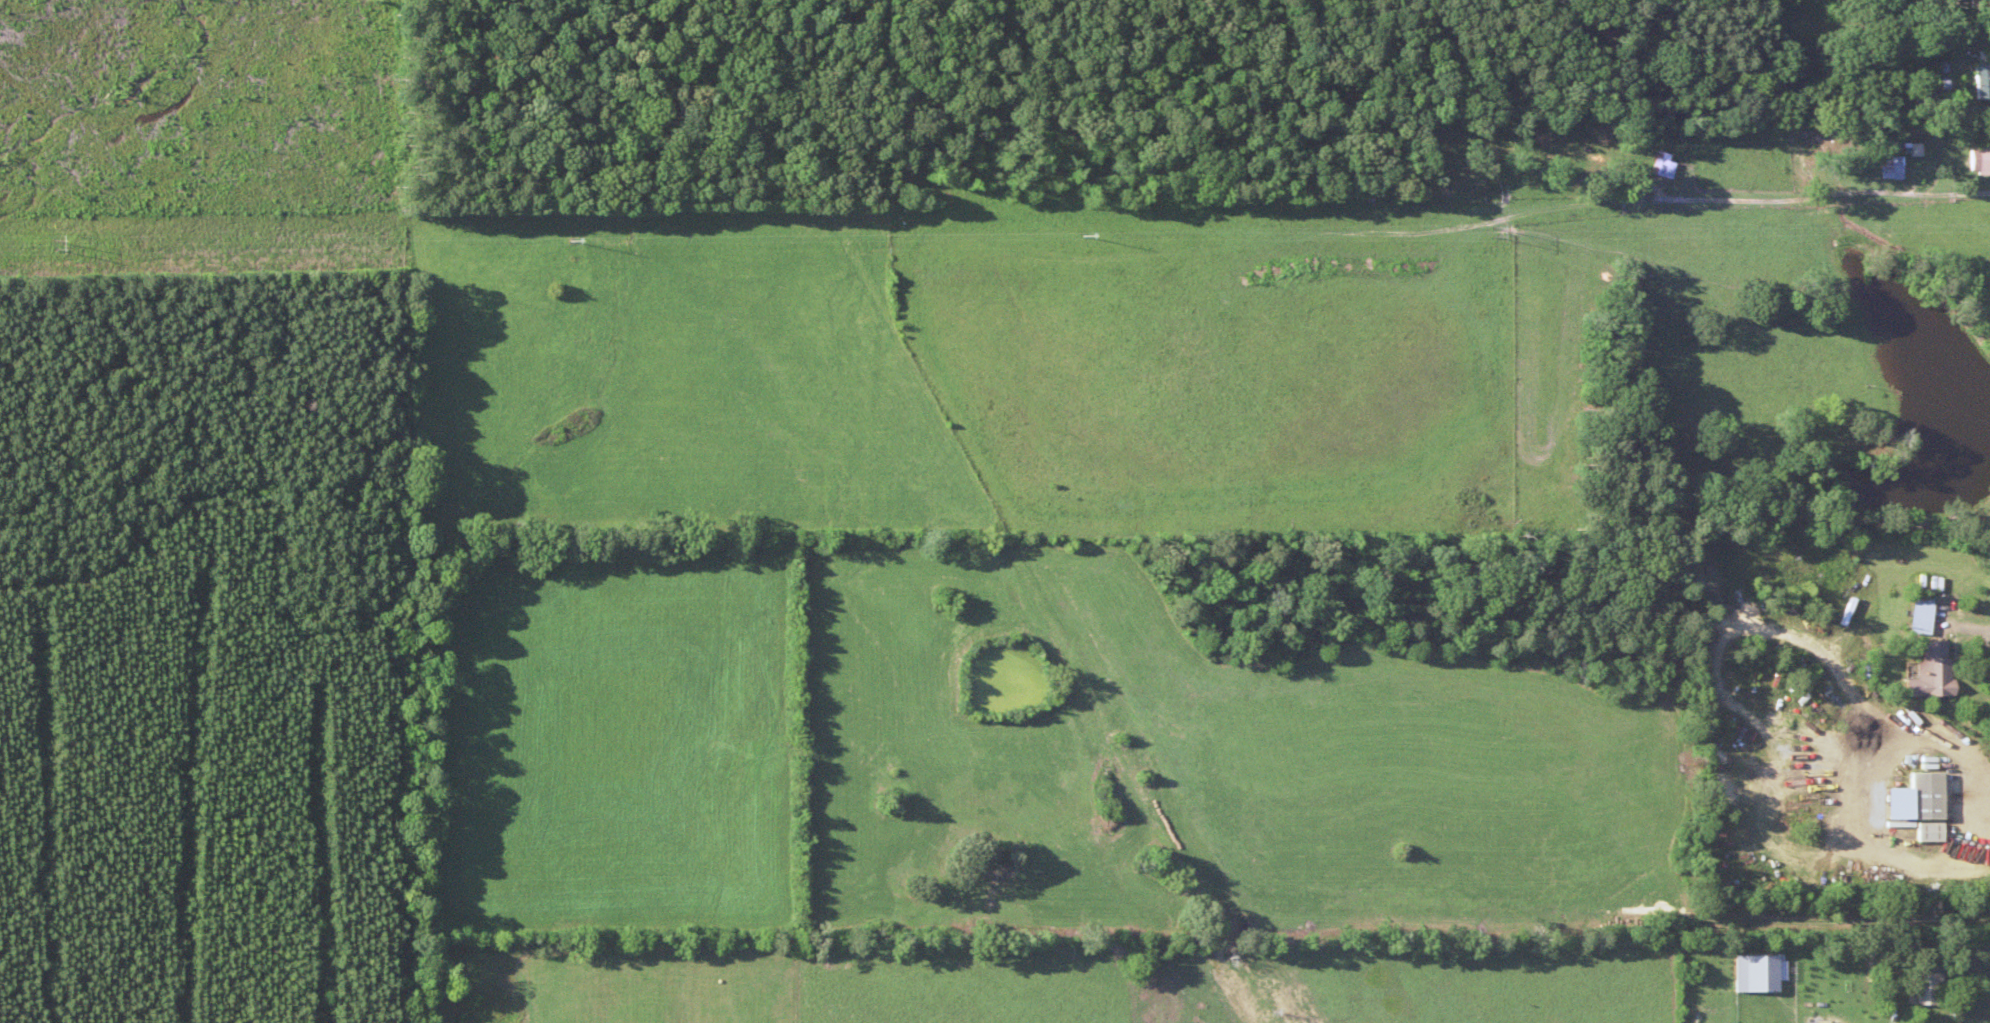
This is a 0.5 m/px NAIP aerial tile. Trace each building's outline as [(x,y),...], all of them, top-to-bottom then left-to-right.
[(1972,99),(1989,99),(1989,62),(1972,62),(1972,99)] [(1989,174),(1989,144),(1970,144),(1970,174),(1989,174)] [(1647,189),(1657,191),(1667,148),(1660,146),(1655,164),(1653,163),(1647,189)] [(1899,179),(1899,156),(1879,156),(1879,179),(1899,179)] [(1928,596),(1908,594),(1905,632),(1925,634),(1928,596)] [(1948,696),(1948,658),(1942,658),(1942,641),(1915,641),(1915,679),(1901,679),(1901,696),(1948,696)] [(1905,819),(1937,819),(1937,773),(1905,773),(1905,819)] [(1912,841),(1936,841),(1936,823),(1912,823),(1912,841)] [(1773,956),(1729,956),(1729,992),(1773,992),(1773,956)] [(1913,1005),(1937,1005),(1937,967),(1913,967),(1913,1005)]
